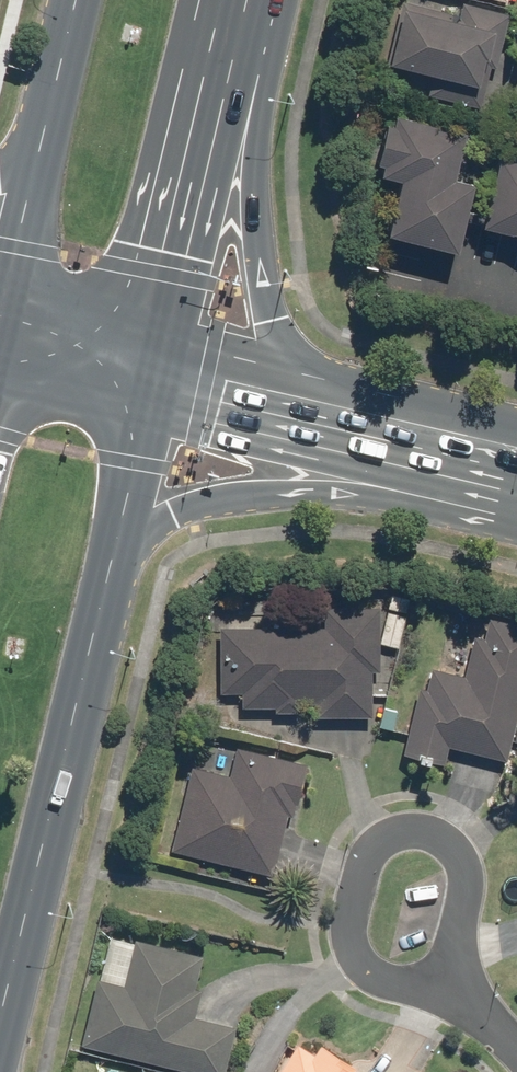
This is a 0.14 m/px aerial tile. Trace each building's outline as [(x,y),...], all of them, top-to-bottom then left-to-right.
[(428,96),(482,110),(492,69),(496,70),(510,16),(465,4),(461,18),(404,3),(388,66),(432,77),(428,96)] [(395,226),(457,241),(464,214),(516,228),(516,158),(501,154),(487,212),(474,209),(480,183),(453,176),(465,129),(400,113),(398,121),(390,119),(380,160),(386,161),(383,174),(406,179),(395,226)] [(372,672),(379,672),(380,645),(405,645),(406,606),(326,603),(325,627),(220,623),(218,690),(245,691),(244,703),(277,704),(276,714),(301,715),(301,708),(324,709),(324,714),(370,716),(372,672)] [(472,650),(452,645),(447,668),(435,666),(430,688),(421,686),(407,753),(445,762),(449,746),(509,759),(516,722),(516,620),(492,614),(488,636),(476,633),(472,650)] [(193,767),(172,849),(275,875),(290,815),(297,817),(312,760),(238,741),(229,776),(193,767)] [(205,957),(111,936),(87,1043),(213,1071),(229,1071),(240,1025),(200,1016),(206,988),(198,987),(205,957)] [(324,1042),(316,1052),(302,1041),(279,1071),(364,1071),(324,1042)]
